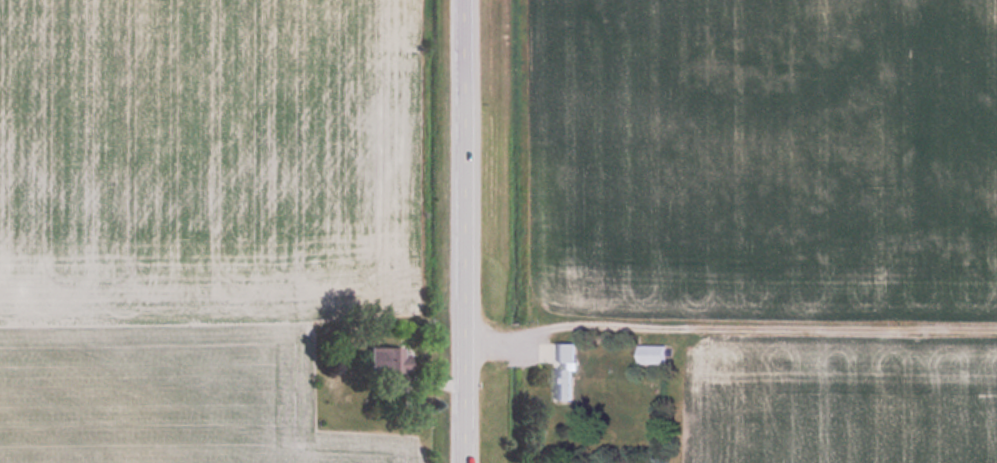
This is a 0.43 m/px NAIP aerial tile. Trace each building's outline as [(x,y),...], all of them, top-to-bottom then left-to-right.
[(576,343),(557,343),(557,401),(576,401),(576,343)] [(667,345),(640,345),(640,364),(667,364),(667,345)] [(403,347),(370,347),(370,375),(403,375),(403,347)]
